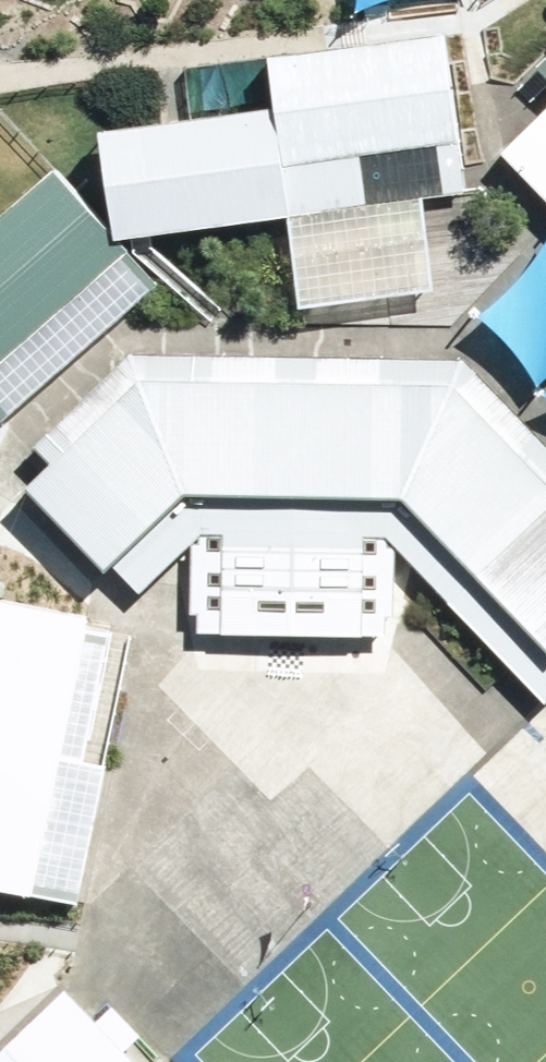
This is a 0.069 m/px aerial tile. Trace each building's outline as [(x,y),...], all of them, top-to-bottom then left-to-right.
[(286,215),(280,160),(454,140),(441,34),(274,57),(281,107),(104,130),(119,237),(140,235),(286,215)] [(537,67),(545,77),(545,58),(537,67)] [(545,195),(545,115),(505,153),(545,195)] [(454,140),(280,160),(286,215),(297,311),(418,297),(407,198),(460,192),(454,140)] [(150,290),(119,255),(125,251),(56,172),(0,221),(0,419),(150,290)] [(462,362),(130,357),(35,450),(51,465),(138,382),(450,385),(545,486),(545,448),(462,362)] [(25,490),(104,572),(111,565),(139,593),(201,533),(200,544),(190,544),(188,614),(197,615),(248,616),(248,635),(328,637),(328,615),(378,616),(392,616),(394,548),(384,548),(384,535),(543,701),(545,699),(545,486),(450,385),(138,382),(51,465),(25,490)] [(0,609),(0,888),(33,893),(84,627),(0,609)] [(248,635),(248,616),(197,615),(197,634),(248,635)] [(378,637),(378,616),(328,615),(328,637),(378,637)] [(110,632),(84,627),(33,893),(75,901),(79,883),(104,769),(81,763),(110,632)] [(74,1017),(27,1061),(118,1061),(74,1017)]
